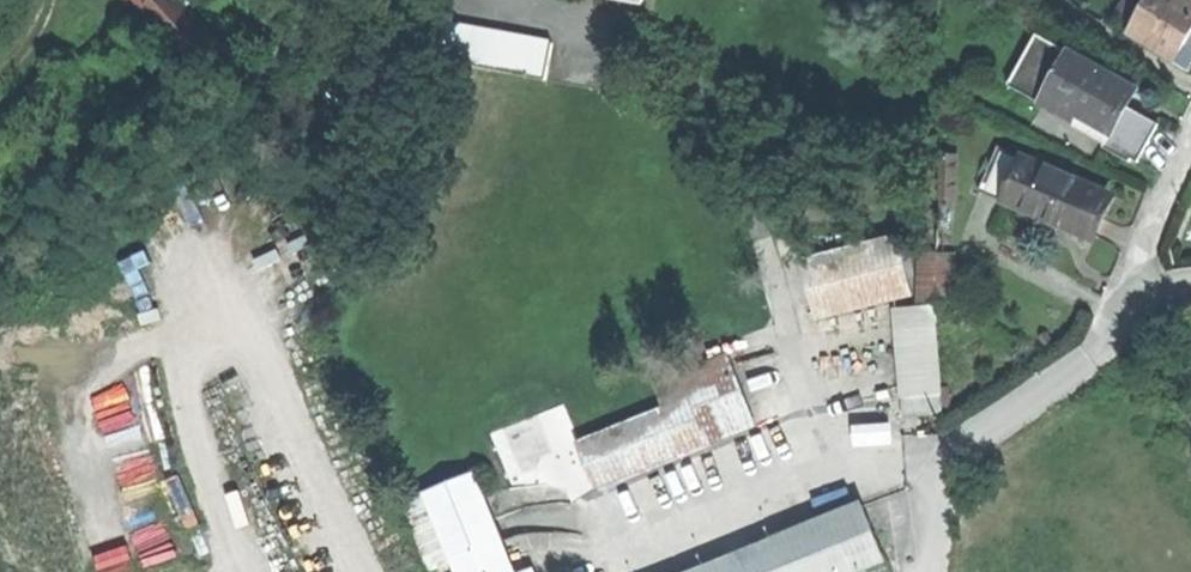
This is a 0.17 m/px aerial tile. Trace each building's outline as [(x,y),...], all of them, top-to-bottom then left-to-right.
[(225,41),(183,0),(146,0),(133,13),(194,72),(225,41)] [(1181,60),(1190,44),(1190,0),(1152,0),(1133,30),(1181,60)] [(433,52),(544,76),(552,38),(441,15),(433,52)] [(1129,83),(1039,33),(1011,83),(1069,116),(1074,108),(1116,131),(1108,147),(1133,161),(1138,152),(1144,155),(1153,140),(1162,123),(1120,100),(1129,83)] [(1181,60),(1190,66),(1190,44),(1181,60)] [(979,190),(1007,202),(1026,157),(998,146),(979,190)] [(1026,157),(1007,202),(1027,210),(1051,220),(1091,237),(1100,216),(1110,192),(1026,157)] [(1048,228),(1051,220),(1027,210),(1023,218),(1048,228)] [(803,258),(818,318),(914,295),(900,235),(803,258)] [(938,256),(939,287),(955,286),(953,255),(938,256)] [(899,324),(906,414),(943,411),(937,321),(899,324)] [(581,438),(599,485),(758,422),(730,352),(657,381),(666,405),(581,438)] [(428,489),(455,557),(503,537),(476,470),(428,489)] [(689,571),(853,571),(887,558),(876,530),(864,501),(689,571)] [(461,571),(526,571),(524,568),(517,571),(503,537),(455,557),(461,571)]
